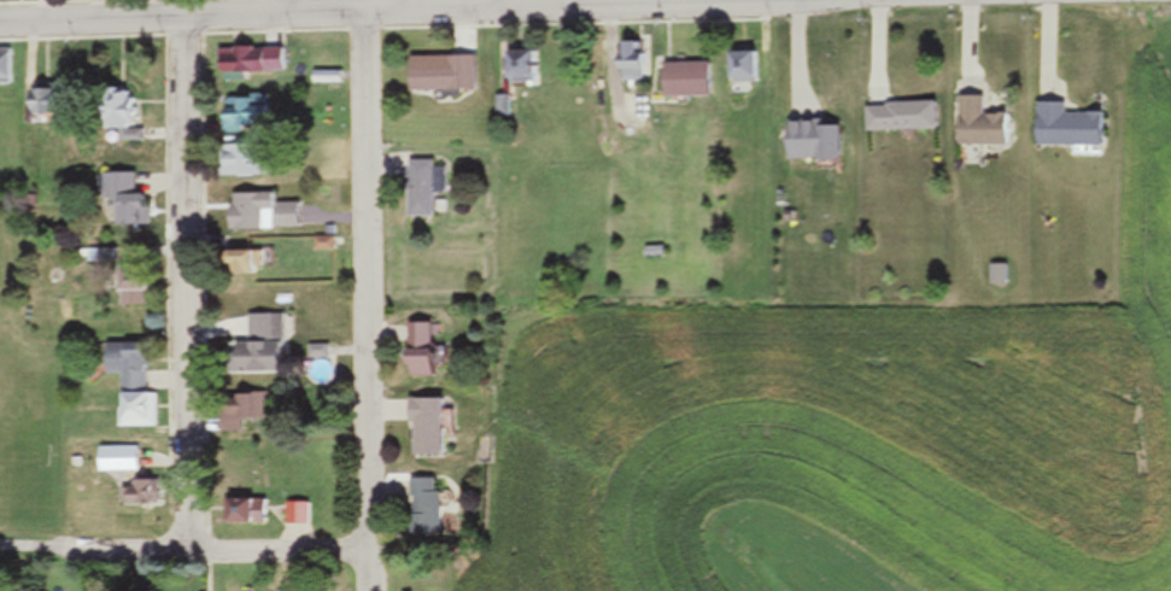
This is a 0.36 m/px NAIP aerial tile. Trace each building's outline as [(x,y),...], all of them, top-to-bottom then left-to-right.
[(614,81),(637,81),(637,43),(614,43),(614,81)] [(211,49),(211,74),(281,75),(281,50),(211,49)] [(8,86),(8,50),(0,50),(0,86),(8,86)] [(498,52),(498,83),(533,83),(533,52),(498,52)] [(753,54),(722,54),(722,83),(753,83),(753,54)] [(402,93),(469,93),(469,58),(441,58),(441,65),(402,65),(402,93)] [(707,98),(707,64),(655,64),(655,98),(707,98)] [(116,132),(116,143),(136,143),(137,132),(125,131),(126,90),(95,90),(95,131),(116,132)] [(51,115),(51,91),(23,91),(23,115),(51,115)] [(1000,146),(1000,115),(979,115),(979,98),(953,98),(953,146),(1000,146)] [(260,100),(215,100),(215,131),(261,130),(260,100)] [(862,132),(931,131),(931,103),(862,104),(862,132)] [(1102,147),(1102,115),(1061,115),(1061,104),(1032,104),(1032,147),(1102,147)] [(834,161),(834,125),(778,125),(778,161),(834,161)] [(214,178),(257,178),(257,146),(214,146),(214,178)] [(400,218),(427,218),(427,193),(431,193),(431,181),(439,181),(439,170),(429,170),(429,161),(401,161),(400,218)] [(109,227),(145,227),(145,198),(131,198),(131,175),(99,175),(99,201),(109,201),(109,227)] [(223,230),(296,230),(296,203),(270,204),(270,195),(223,195),(223,230)] [(215,253),(215,276),(257,276),(257,252),(215,253)] [(113,265),(113,307),(142,307),(142,265),(113,265)] [(276,374),(276,317),(243,317),(243,344),(224,344),(224,374),(276,374)] [(428,378),(427,325),(400,326),(401,379),(428,378)] [(99,376),(115,376),(115,391),(141,391),(142,345),(99,345),(99,376)] [(151,429),(151,395),(112,395),(112,429),(151,429)] [(214,434),(235,433),(235,420),(262,420),(261,395),(213,395),(214,434)] [(405,457),(435,457),(435,400),(405,400),(405,457)] [(100,448),(100,473),(132,473),(132,448),(100,448)] [(405,535),(434,535),(434,481),(405,481),(405,535)] [(153,482),(115,482),(115,506),(153,506),(153,482)] [(262,524),(262,500),(217,500),(217,524),(262,524)] [(280,524),(303,524),(303,503),(280,503),(280,524)]
